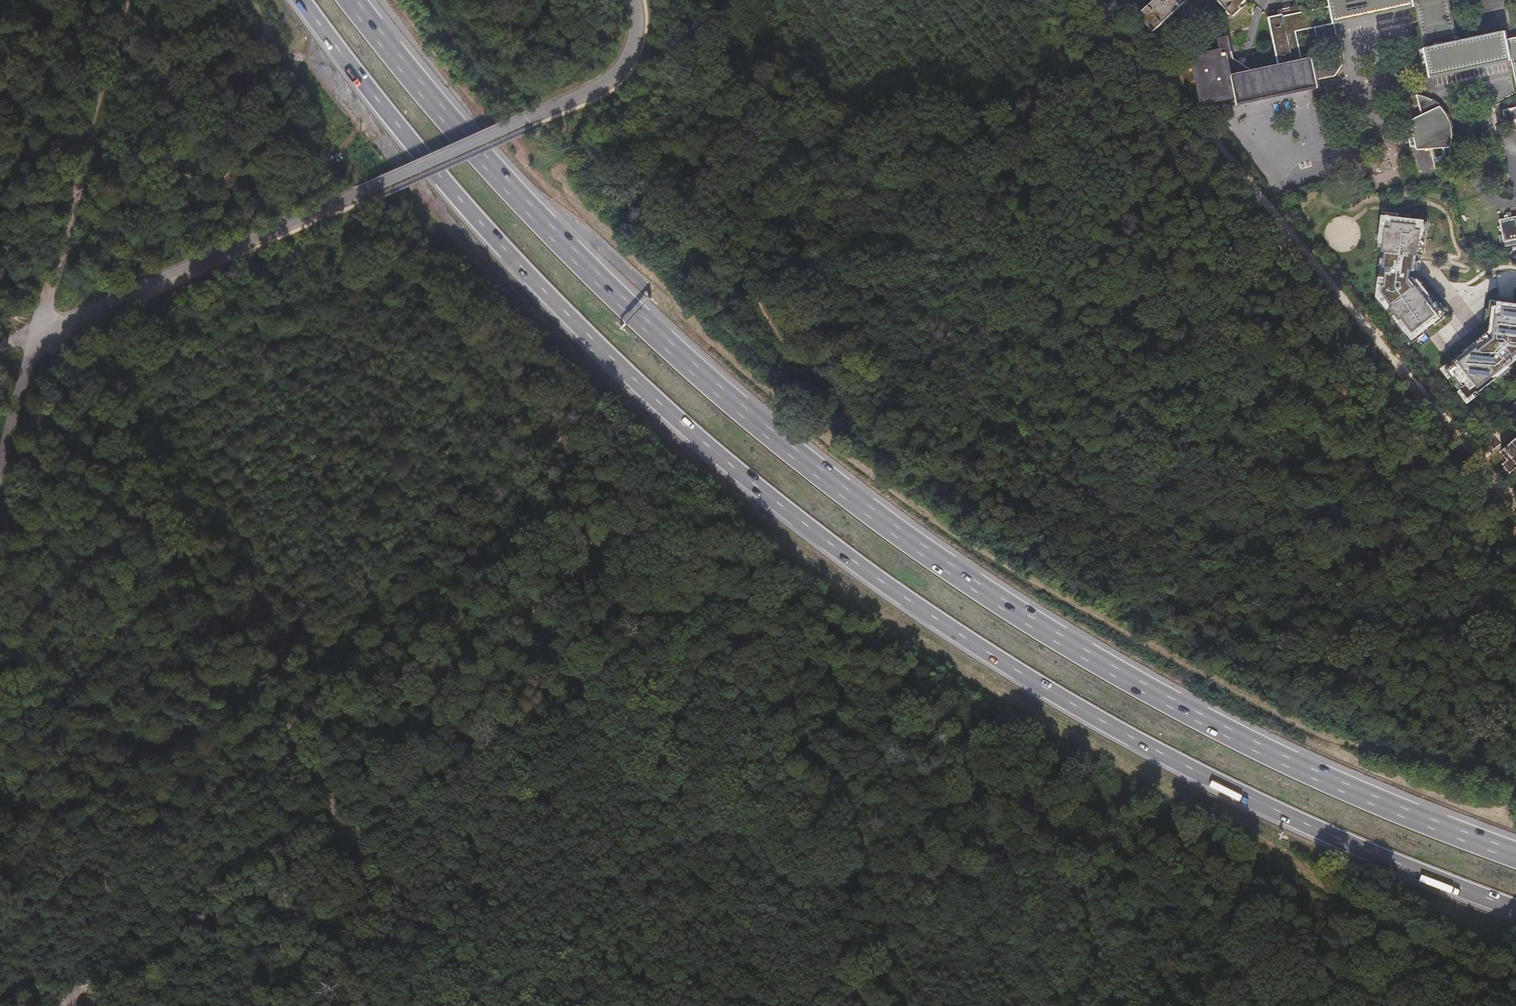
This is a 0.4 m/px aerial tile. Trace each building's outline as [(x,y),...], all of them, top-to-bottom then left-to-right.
[(1139,14),(1155,31),(1187,0),(1154,0),(1139,14)] [(1219,43),(1220,48),(1211,50),(1192,54),(1194,64),(1202,104),(1237,97),(1239,104),(1320,86),(1318,79),(1335,76),(1343,64),(1339,47),(1306,55),(1300,30),(1319,26),(1322,38),(1336,35),(1334,23),(1416,6),(1432,77),(1512,60),(1515,77),(1515,38),(1509,39),(1507,31),(1458,41),(1449,0),(1329,0),(1331,6),(1283,16),(1283,14),(1269,17),(1279,65),(1253,71),(1253,70),(1234,58),(1233,50),(1232,51),(1228,35),(1226,36),(1218,38),(1219,43)] [(1233,15),(1242,6),(1240,5),(1244,0),(1220,0),(1233,15)] [(1425,96),(1417,94),(1422,114),(1410,120),(1411,123),(1406,125),(1412,146),(1417,145),(1418,149),(1432,148),(1437,168),(1442,164),(1446,158),(1449,153),(1452,146),(1446,146),(1447,145),(1447,143),(1448,141),(1448,139),(1448,137),(1448,135),(1448,133),(1448,131),(1448,130),(1450,130),(1450,125),(1448,121),(1446,121),(1445,120),(1445,119),(1444,118),(1443,117),(1443,116),(1442,114),(1441,113),(1440,112),(1439,111),(1438,110),(1437,109),(1436,109),(1436,108),(1441,106),(1435,101),(1430,98),(1425,96)] [(1448,114),(1441,106),(1436,108),(1436,109),(1437,109),(1438,110),(1439,111),(1440,112),(1441,113),(1442,114),(1443,116),(1443,117),(1444,118),(1445,119),(1445,120),(1446,121),(1448,121),(1450,125),(1450,130),(1448,130),(1448,131),(1448,133),(1448,135),(1448,137),(1448,139),(1448,141),(1447,143),(1447,145),(1446,146),(1452,146),(1453,136),(1452,125),(1448,114)] [(1514,216),(1510,216),(1510,214),(1509,214),(1506,214),(1507,217),(1501,218),(1505,233),(1506,241),(1507,245),(1515,243),(1515,215),(1514,216)] [(1415,219),(1381,215),(1377,248),(1373,297),(1407,342),(1440,316),(1406,274),(1415,219)] [(1490,297),(1486,332),(1442,364),(1462,393),(1515,355),(1515,301),(1490,297)] [(1501,450),(1509,459),(1505,463),(1512,472),(1515,468),(1515,438),(1501,450)]
